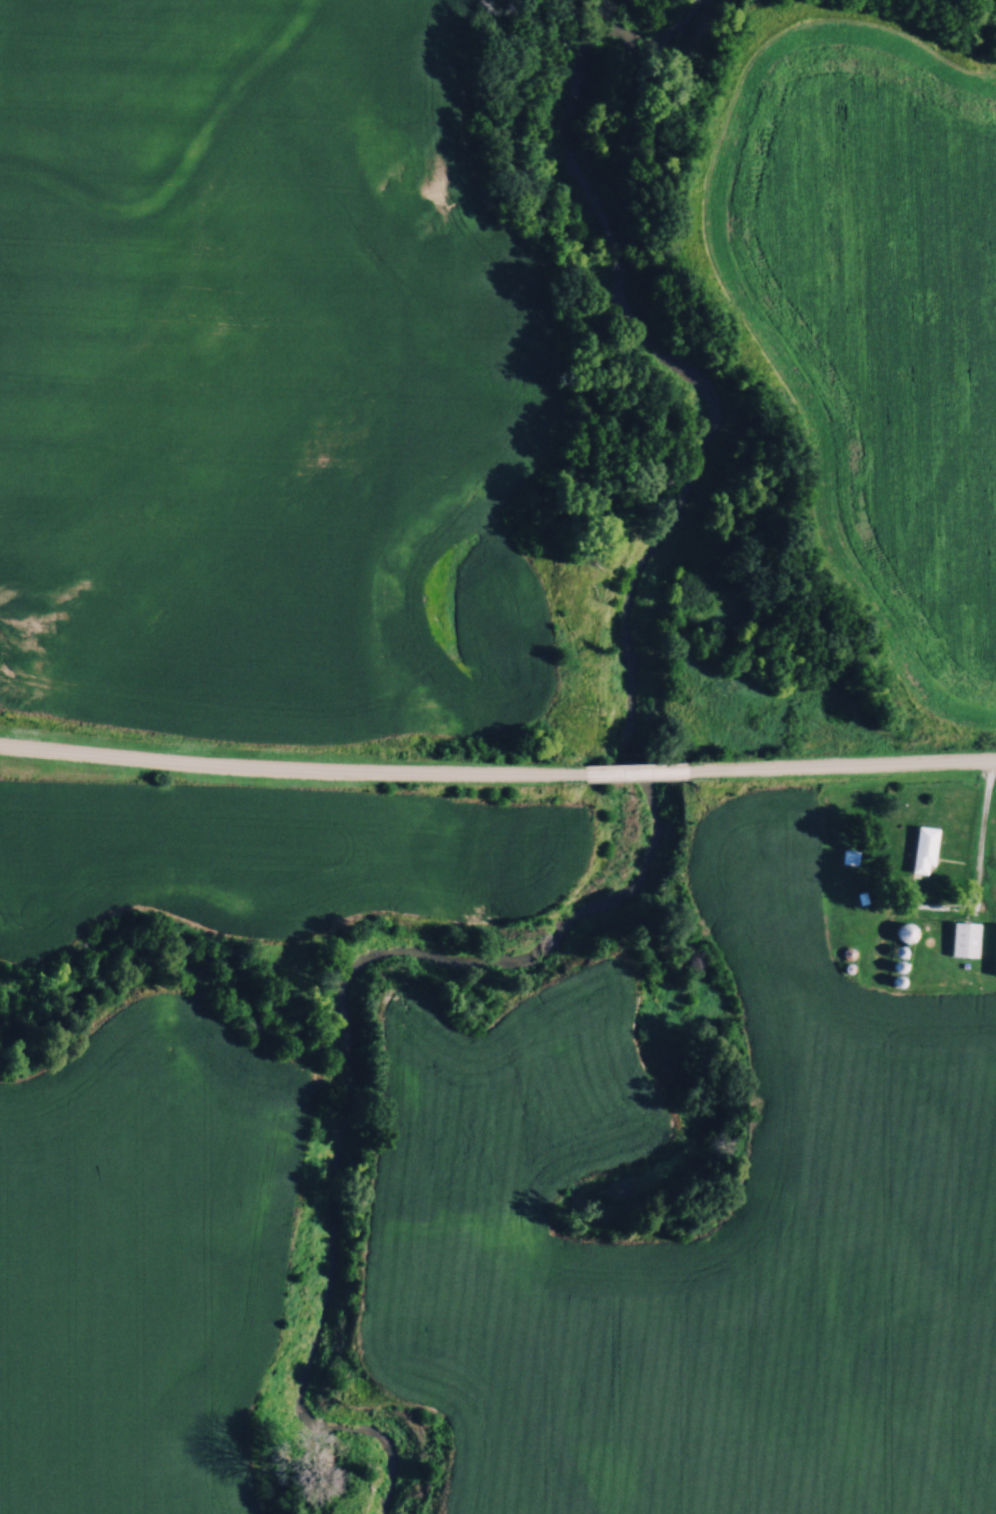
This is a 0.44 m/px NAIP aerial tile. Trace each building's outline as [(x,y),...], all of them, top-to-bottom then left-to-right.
[(937,826),(917,824),(911,871),(931,874),(937,826)] [(858,862),(858,848),(844,848),(844,862),(858,862)] [(918,934),(908,918),(894,927),(903,943),(918,934)] [(952,954),(978,955),(980,921),(953,920),(952,954)]
